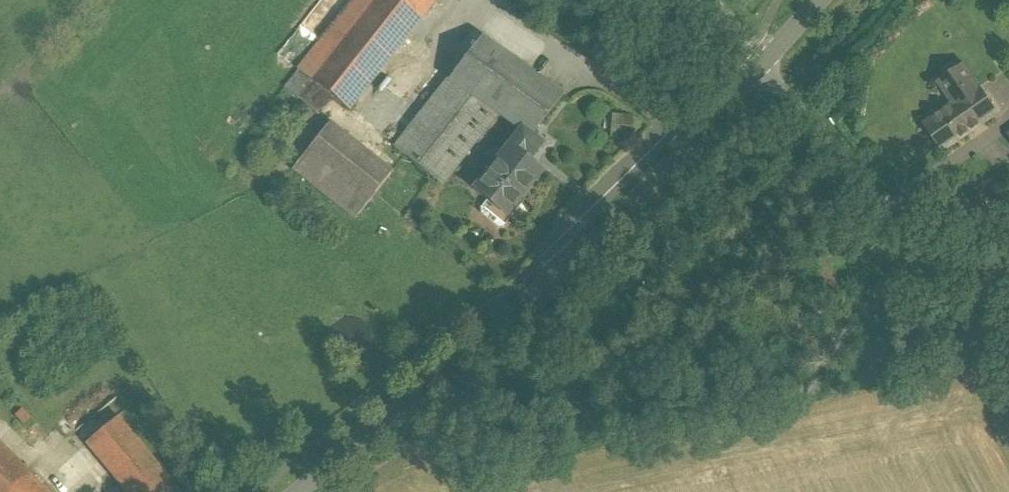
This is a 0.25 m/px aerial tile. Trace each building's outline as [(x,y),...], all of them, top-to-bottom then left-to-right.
[(298,70),(349,110),(436,0),(354,0),(298,70)] [(562,97),(482,36),(396,149),(405,156),(432,177),(442,185),(499,112),(521,129),(531,137),(562,97)] [(997,115),(964,68),(941,84),(949,96),(951,95),(958,104),(927,125),(945,151),(997,115)] [(393,172),(330,122),(292,170),(356,220),(393,172)] [(506,216),(542,170),(530,161),(543,145),(531,137),(521,129),(473,190),(506,216)] [(86,444),(127,491),(198,491),(129,409),(86,444)] [(0,447),(0,491),(43,491),(0,447)]
